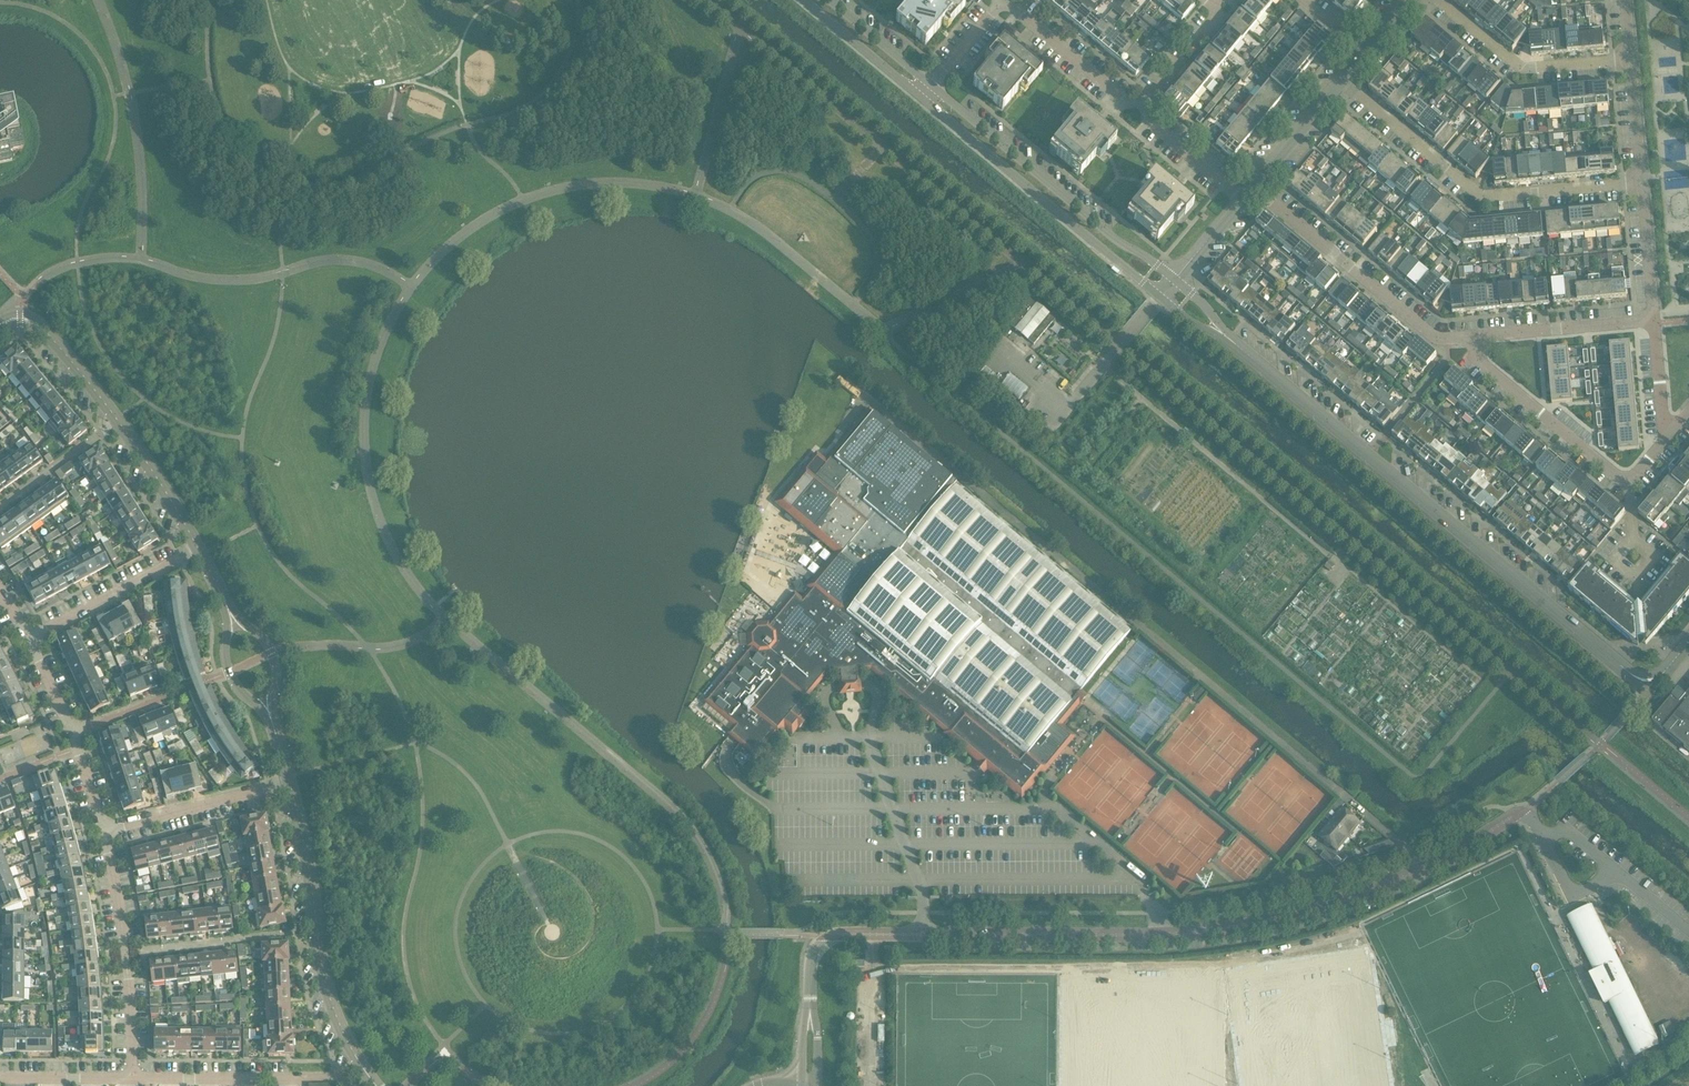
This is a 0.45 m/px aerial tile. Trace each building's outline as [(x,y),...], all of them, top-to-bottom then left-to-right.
[(965,7),(956,0),(913,0),(896,21),(925,45),(945,21),(950,25),(965,7)] [(1073,0),(1058,0),(1053,6),(1062,14),(1073,0)] [(1084,7),(1076,0),(1073,0),(1062,14),(1071,22),(1084,7)] [(1183,0),(1168,0),(1163,5),(1172,13),(1183,0)] [(1194,6),(1187,0),(1183,0),(1172,13),(1182,21),(1194,6)] [(1249,0),(1248,0),(1240,9),(1256,22),(1260,25),(1267,16),(1249,0)] [(1267,0),(1249,0),(1267,16),(1268,16),(1264,13),(1272,3),(1271,3),(1267,0)] [(1349,0),(1337,0),(1334,4),(1349,16),(1350,17),(1353,14),(1358,7),(1357,7),(1349,0)] [(1476,0),(1460,0),(1457,4),(1466,11),(1476,0)] [(1490,2),(1487,0),(1476,0),(1466,11),(1475,19),(1490,2)] [(1132,5),(1126,1),(1123,4),(1129,9),(1132,5)] [(1485,27),(1499,10),(1490,2),(1475,19),(1485,27)] [(1129,9),(1123,4),(1120,9),(1125,13),(1129,9)] [(1137,10),(1132,5),(1129,9),(1134,13),(1137,10)] [(1080,29),(1093,14),(1084,7),(1071,22),(1080,29)] [(1134,13),(1129,9),(1125,13),(1131,17),(1134,13)] [(1256,22),(1240,9),(1233,18),(1249,31),(1256,22)] [(1289,17),(1293,13),(1289,9),(1285,14),(1289,17)] [(1494,35),(1508,18),(1499,10),(1485,27),(1494,35)] [(1090,37),(1102,22),(1093,14),(1080,29),(1090,37)] [(1285,22),(1289,17),(1285,14),(1281,18),(1285,22)] [(1151,19),(1146,15),(1143,18),(1148,23),(1151,19)] [(1296,23),(1299,18),(1295,15),(1291,19),(1296,23)] [(1249,31),(1233,18),(1225,27),(1241,40),(1249,31)] [(1503,42),(1517,25),(1508,18),(1494,35),(1503,42)] [(1156,24),(1151,19),(1148,23),(1153,27),(1156,24)] [(1292,27),(1296,23),(1291,19),(1287,24),(1292,27)] [(1422,45),(1436,28),(1427,20),(1413,37),(1422,45)] [(1146,26),(1141,21),(1137,25),(1143,29),(1146,26)] [(1099,45),(1111,30),(1102,22),(1090,37),(1099,45)] [(1316,25),(1309,34),(1308,34),(1324,48),(1332,38),(1316,25)] [(1525,45),(1528,34),(1517,25),(1503,42),(1513,50),(1519,44),(1525,45)] [(1151,30),(1146,26),(1143,29),(1148,34),(1151,30)] [(1241,40),(1225,27),(1217,36),(1233,50),(1241,40)] [(1277,32),(1273,28),(1269,33),(1273,36),(1277,32)] [(1431,53),(1446,36),(1436,28),(1422,45),(1431,53)] [(1604,50),(1603,28),(1590,29),(1592,51),(1604,50)] [(1592,51),(1590,29),(1578,30),(1580,52),(1592,51)] [(1108,52),(1121,37),(1111,30),(1099,45),(1108,52)] [(1580,52),(1578,30),(1566,31),(1568,53),(1580,52)] [(1568,53),(1566,31),(1554,32),(1556,54),(1568,53)] [(1172,37),(1167,32),(1164,36),(1169,41),(1172,37)] [(1556,54),(1554,32),(1542,33),(1544,55),(1556,54)] [(1270,41),(1273,36),(1269,33),(1265,37),(1270,41)] [(1324,48),(1308,34),(1309,34),(1308,33),(1300,43),(1316,56),(1323,48),(1324,48)] [(1544,55),(1542,33),(1528,34),(1525,45),(1531,47),(1532,56),(1544,55)] [(1280,42),(1284,37),(1279,34),(1275,38),(1280,42)] [(1233,50),(1217,36),(1210,46),(1226,59),(1233,50)] [(1441,61),(1455,44),(1446,36),(1431,53),(1441,61)] [(1117,60),(1130,45),(1121,37),(1108,52),(1117,60)] [(1276,46),(1280,42),(1275,38),(1272,43),(1276,46)] [(1042,71),(1037,67),(1027,59),(1027,57),(1026,55),(1024,54),(1023,53),(1021,52),(1019,52),(1004,39),(988,57),(993,61),(973,85),(1002,110),(1022,86),(1027,89),(1042,71)] [(1167,43),(1162,39),(1158,42),(1164,47),(1167,43)] [(1316,56),(1300,43),(1296,40),(1288,49),(1292,52),(1308,66),(1316,56)] [(1450,69),(1464,52),(1455,44),(1441,61),(1450,69)] [(1126,68),(1139,53),(1130,45),(1117,60),(1126,68)] [(1226,59),(1210,46),(1202,55),(1218,68),(1226,59)] [(1258,55),(1262,50),(1257,47),(1254,51),(1258,55)] [(1254,59),(1258,55),(1254,51),(1250,56),(1254,59)] [(1264,60),(1268,56),(1264,52),(1260,56),(1264,60)] [(1308,66),(1292,52),(1285,61),(1301,75),(1308,66)] [(1459,76),(1473,59),(1464,52),(1450,69),(1459,76)] [(1136,76),(1148,61),(1139,53),(1126,68),(1136,76)] [(1218,68),(1202,55),(1194,64),(1210,78),(1218,68)] [(1261,65),(1264,61),(1264,60),(1260,56),(1256,61),(1261,65)] [(1468,84),(1482,67),(1473,59),(1459,76),(1468,84)] [(1301,75),(1285,61),(1277,71),(1293,84),(1301,75)] [(1210,78),(1194,64),(1187,73),(1206,89),(1213,81),(1210,78)] [(1244,74),(1247,70),(1243,66),(1239,71),(1244,74)] [(1477,92),(1492,75),(1482,67),(1468,84),(1477,92)] [(1248,78),(1252,73),(1247,70),(1244,74),(1248,78)] [(1240,79),(1244,74),(1239,71),(1235,75),(1240,79)] [(1293,84),(1277,71),(1269,80),(1285,93),(1293,84)] [(1379,98),(1394,81),(1383,72),(1369,89),(1379,98)] [(1206,89),(1187,73),(1179,83),(1195,96),(1202,87),(1206,90),(1206,89)] [(1244,82),(1248,78),(1244,74),(1240,79),(1244,82)] [(1487,100),(1501,83),(1492,75),(1477,92),(1487,100)] [(1285,93),(1269,80),(1261,89),(1278,103),(1285,93)] [(1388,105),(1402,88),(1394,81),(1379,98),(1388,105)] [(1195,96),(1179,83),(1172,91),(1173,92),(1172,93),(1187,105),(1195,96)] [(1227,92),(1231,87),(1227,84),(1223,88),(1227,92)] [(1610,106),(1608,84),(1595,85),(1597,108),(1610,106)] [(1597,108),(1595,85),(1583,86),(1585,109),(1597,108)] [(1506,116),(1513,93),(1505,86),(1491,103),(1506,116)] [(1585,109),(1583,86),(1571,88),(1573,110),(1585,109)] [(1223,96),(1227,92),(1223,88),(1219,93),(1223,96)] [(1397,113),(1412,96),(1402,88),(1388,105),(1397,113)] [(1573,110),(1571,88),(1559,89),(1561,111),(1573,110)] [(1233,97),(1237,93),(1233,89),(1229,93),(1233,97)] [(1278,103),(1261,89),(1254,98),(1270,112),(1278,103)] [(1561,111),(1559,89),(1547,90),(1549,112),(1561,111)] [(1549,112),(1547,90),(1535,91),(1537,113),(1549,112)] [(1173,92),(1172,91),(1171,91),(1162,101),(1163,102),(1178,114),(1186,105),(1187,106),(1187,105),(1172,93),(1173,92)] [(1537,113),(1535,91),(1524,92),(1526,114),(1537,113)] [(1526,114),(1524,92),(1513,93),(1506,116),(1526,114)] [(1230,102),(1233,97),(1229,93),(1225,98),(1230,102)] [(1406,120),(1421,103),(1412,96),(1397,113),(1406,120)] [(1270,112),(1254,98),(1246,108),(1262,121),(1270,112)] [(1212,110),(1216,106),(1211,102),(1207,107),(1212,110)] [(1430,111),(1421,103),(1406,120),(1416,128),(1430,111)] [(1208,115),(1212,110),(1207,107),(1204,111),(1208,115)] [(1218,116),(1222,111),(1218,107),(1214,112),(1218,116)] [(1430,111),(1416,128),(1425,136),(1442,115),(1443,115),(1434,107),(1430,111)] [(1107,151),(1116,140),(1100,127),(1102,125),(1095,119),(1093,121),(1077,108),(1068,118),(1072,121),(1050,149),(1080,175),(1103,147),(1107,151)] [(1255,130),(1262,121),(1246,108),(1238,117),(1255,130)] [(1214,120),(1218,116),(1214,112),(1210,116),(1214,120)] [(1434,144),(1448,127),(1452,123),(1442,115),(1425,136),(1434,144)] [(1200,125),(1204,120),(1199,116),(1195,121),(1200,125)] [(1255,130),(1238,117),(1231,126),(1247,139),(1255,130)] [(1342,142),(1356,125),(1346,117),(1332,134),(1342,142)] [(16,118),(0,121),(0,164),(13,161),(11,151),(22,149),(16,118)] [(1206,130),(1210,125),(1206,121),(1202,126),(1206,130)] [(1351,150),(1365,133),(1356,125),(1342,142),(1351,150)] [(1239,148),(1247,139),(1231,126),(1223,135),(1223,136),(1224,136),(1238,148),(1238,147),(1239,148)] [(1444,152),(1458,135),(1448,127),(1434,144),(1444,152)] [(1238,148),(1224,136),(1223,136),(1223,135),(1219,132),(1209,144),(1220,153),(1222,150),(1232,159),(1240,149),(1239,148),(1238,147),(1238,148)] [(1360,157),(1374,140),(1365,133),(1351,150),(1360,157)] [(1457,163),(1472,146),(1462,138),(1448,155),(1457,163)] [(1369,165),(1384,148),(1374,140),(1360,157),(1369,165)] [(1467,171),(1481,154),(1472,146),(1457,163),(1467,171)] [(1379,173),(1393,156),(1384,148),(1369,165),(1379,173)] [(1616,174),(1614,152),(1601,153),(1603,175),(1616,174)] [(1603,175),(1601,153),(1589,154),(1591,176),(1603,175)] [(1488,174),(1492,163),(1481,154),(1467,171),(1476,179),(1482,172),(1488,174)] [(1591,176),(1589,154),(1577,155),(1579,177),(1591,176)] [(1579,177),(1577,155),(1565,156),(1567,178),(1579,177)] [(1388,180),(1402,163),(1393,156),(1379,173),(1388,180)] [(1567,178),(1565,156),(1553,157),(1555,179),(1567,178)] [(1555,179),(1553,157),(1541,158),(1543,180),(1555,179)] [(1543,180),(1541,158),(1529,159),(1531,181),(1543,180)] [(1531,181),(1529,159),(1517,160),(1519,182),(1531,181)] [(1519,182),(1517,160),(1506,161),(1508,184),(1519,182)] [(1508,184),(1506,161),(1492,163),(1488,174),(1494,176),(1495,185),(1508,184)] [(1397,188),(1411,171),(1402,163),(1388,180),(1397,188)] [(1298,194),(1313,177),(1303,169),(1289,186),(1298,194)] [(1407,196),(1421,179),(1411,171),(1397,188),(1407,196)] [(1193,205),(1178,192),(1179,190),(1172,184),(1170,186),(1154,172),(1146,183),(1150,186),(1127,214),(1158,239),(1181,212),(1185,215),(1193,205)] [(1307,201),(1322,184),(1325,180),(1316,173),(1313,177),(1298,194),(1307,201)] [(1422,209),(1436,192),(1426,183),(1412,201),(1422,209)] [(1317,209),(1331,192),(1322,184),(1307,201),(1317,209)] [(1326,217),(1340,200),(1331,192),(1317,209),(1326,217)] [(1431,216),(1445,199),(1436,192),(1422,209),(1431,216)] [(1440,224),(1454,207),(1445,199),(1431,216),(1440,224)] [(1335,225),(1349,207),(1340,200),(1326,217),(1335,225)] [(1344,232),(1359,215),(1349,207),(1335,225),(1344,232)] [(1449,232),(1463,215),(1454,207),(1440,224),(1449,232)] [(1621,230),(1619,208),(1606,209),(1608,231),(1621,230)] [(1608,231),(1606,209),(1594,210),(1596,232),(1608,231)] [(1596,232),(1594,210),(1582,211),(1584,233),(1596,232)] [(1584,233),(1582,211),(1570,212),(1572,234),(1584,233)] [(1572,234),(1570,212),(1559,213),(1561,235),(1572,234)] [(1261,238),(1276,221),(1266,213),(1252,230),(1261,238)] [(1561,235),(1559,213),(1546,214),(1548,236),(1561,235)] [(1354,240),(1368,223),(1359,215),(1344,232),(1354,240)] [(1464,244),(1471,221),(1463,215),(1449,232),(1464,244)] [(1543,237),(1541,215),(1529,216),(1531,238),(1543,237)] [(1531,238),(1529,216),(1517,217),(1519,239),(1531,238)] [(1519,239),(1517,217),(1505,218),(1507,240),(1519,239)] [(1507,240),(1505,218),(1493,219),(1495,241),(1507,240)] [(1495,241),(1493,219),(1481,220),(1483,242),(1495,241)] [(1483,242),(1481,220),(1471,221),(1464,244),(1483,242)] [(1270,246),(1285,228),(1276,221),(1261,238),(1270,246)] [(1363,248),(1378,231),(1368,223),(1354,240),(1363,248)] [(1280,254),(1294,236),(1285,228),(1270,246),(1280,254)] [(1378,261),(1393,244),(1383,235),(1369,253),(1378,261)] [(1289,261),(1303,244),(1294,236),(1280,254),(1289,261)] [(1244,247),(1239,242),(1236,246),(1241,250),(1244,247)] [(1298,269),(1313,252),(1303,244),(1289,261),(1298,269)] [(1387,268),(1402,251),(1393,244),(1378,261),(1387,268)] [(1239,253),(1233,248),(1231,252),(1236,257),(1239,253)] [(1396,276),(1411,259),(1402,251),(1387,268),(1396,276)] [(1307,277),(1322,259),(1313,252),(1298,269),(1307,277)] [(1259,259),(1254,255),(1251,259),(1256,263),(1259,259)] [(1265,264),(1264,263),(1259,259),(1256,263),(1262,268),(1265,264)] [(1317,284),(1330,269),(1321,261),(1322,260),(1322,259),(1307,277),(1317,284)] [(1406,284),(1420,267),(1411,259),(1396,276),(1406,284)] [(1254,265),(1248,261),(1245,264),(1251,269),(1254,265)] [(1259,270),(1254,265),(1251,269),(1257,274),(1259,270)] [(1218,290),(1232,274),(1222,266),(1208,282),(1210,283),(1218,290)] [(1415,291),(1429,274),(1420,267),(1406,284),(1415,291)] [(1326,292),(1339,277),(1330,269),(1317,284),(1326,292)] [(1278,275),(1272,270),(1269,274),(1275,278),(1278,275)] [(1227,297),(1241,281),(1232,274),(1218,290),(1227,297)] [(1424,299),(1438,282),(1429,274),(1415,291),(1424,299)] [(1283,279),(1278,275),(1275,278),(1280,283),(1283,279)] [(1627,297),(1625,275),(1612,276),(1614,298),(1627,297)] [(1272,281),(1267,276),(1264,280),(1269,284),(1272,281)] [(1614,298),(1612,276),(1600,277),(1602,300),(1614,298)] [(1602,300),(1600,277),(1588,278),(1590,301),(1602,300)] [(1590,301),(1588,278),(1576,279),(1578,302),(1590,301)] [(1339,303),(1352,287),(1342,279),(1329,295),(1339,303)] [(1578,302),(1576,279),(1564,281),(1566,303),(1578,302)] [(1236,305),(1250,289),(1241,281),(1227,297),(1236,305)] [(1278,286),(1272,281),(1269,284),(1275,289),(1278,286)] [(1566,303),(1564,281),(1552,282),(1554,304),(1566,303)] [(1446,302),(1449,291),(1438,282),(1424,299),(1434,307),(1440,300),(1446,302)] [(1549,304),(1547,282),(1535,283),(1537,305),(1549,304)] [(1537,305),(1535,283),(1523,284),(1525,306),(1537,305)] [(1525,306),(1523,284),(1511,285),(1513,308),(1525,306)] [(1513,308),(1511,285),(1499,286),(1501,309),(1513,308)] [(1296,290),(1291,286),(1288,289),(1293,294),(1296,290)] [(1501,309),(1499,286),(1487,288),(1489,310),(1501,309)] [(1348,311),(1361,295),(1352,287),(1339,303),(1348,311)] [(1489,310),(1487,288),(1475,289),(1477,311),(1489,310)] [(1245,313),(1259,296),(1250,289),(1236,305),(1245,313)] [(1477,311),(1475,289),(1463,290),(1465,312),(1477,311)] [(1301,294),(1296,290),(1293,294),(1298,298),(1301,294)] [(1465,312),(1463,290),(1449,291),(1446,302),(1452,304),(1453,313),(1465,312)] [(1291,296),(1285,291),(1282,295),(1288,300),(1291,296)] [(1357,319),(1371,303),(1361,295),(1348,311),(1357,319)] [(1255,320),(1268,304),(1259,296),(1245,313),(1255,320)] [(1293,304),(1296,301),(1291,296),(1288,300),(1293,304)] [(1047,316),(1035,307),(1036,304),(1030,299),(1009,324),(1016,329),(1026,317),(1038,327),(1028,339),(1034,345),(1055,320),(1048,314),(1047,316)] [(1315,306),(1310,301),(1306,305),(1312,310),(1315,306)] [(1367,326),(1380,310),(1371,303),(1357,319),(1367,326)] [(1264,328),(1278,312),(1268,304),(1255,320),(1264,328)] [(1309,312),(1303,307),(1301,310),(1306,315),(1309,312)] [(1324,313),(1318,309),(1315,312),(1321,317),(1324,313)] [(1376,334),(1389,318),(1380,310),(1367,326),(1376,334)] [(1273,336),(1287,320),(1278,312),(1264,328),(1273,336)] [(1385,342),(1398,326),(1389,318),(1376,334),(1385,342)] [(1284,342),(1296,327),(1287,320),(1273,336),(1283,344),(1284,342)] [(1337,324),(1332,320),(1329,324),(1334,328),(1337,324)] [(1342,329),(1337,324),(1334,328),(1339,332),(1342,329)] [(1301,359),(1316,341),(1308,334),(1311,331),(1305,326),(1286,349),(1292,354),(1293,352),(1301,359)] [(1395,349),(1408,334),(1398,326),(1385,342),(1382,345),(1392,353),(1395,349)] [(1404,356),(1417,341),(1416,341),(1408,334),(1395,349),(1404,356)] [(1355,339),(1350,335),(1347,339),(1352,343),(1355,339)] [(1361,344),(1355,339),(1352,343),(1358,348),(1361,344)] [(1413,365),(1428,348),(1418,339),(1416,341),(1417,341),(1404,356),(1401,360),(1410,368),(1413,365)] [(1313,372),(1332,349),(1327,344),(1324,347),(1316,341),(1301,359),(1309,366),(1308,367),(1313,372)] [(1616,343),(1610,344),(1611,355),(1631,353),(1630,342),(1616,343)] [(1562,348),(1547,349),(1548,361),(1569,359),(1568,347),(1562,348)] [(10,374),(28,360),(18,348),(0,362),(10,374)] [(1422,373),(1436,357),(1437,355),(1428,348),(1413,365),(1422,373)] [(1329,382),(1344,364),(1336,357),(1338,354),(1332,349),(1313,372),(1319,377),(1320,375),(1329,382)] [(1631,353),(1611,355),(1612,366),(1632,364),(1631,353)] [(1380,360),(1374,355),(1371,359),(1376,363),(1380,360)] [(37,373),(33,369),(35,367),(29,359),(28,360),(10,374),(11,375),(12,374),(21,386),(37,373)] [(1569,359),(1548,361),(1549,371),(1570,369),(1569,359)] [(1341,395),(1360,372),(1354,367),(1352,370),(1344,364),(1329,382),(1337,389),(1335,390),(1341,395)] [(1632,364),(1612,366),(1612,376),(1633,374),(1632,364)] [(1570,369),(1549,371),(1550,382),(1571,380),(1570,369)] [(1398,375),(1392,370),(1389,374),(1395,379),(1398,375)] [(1449,395),(1464,378),(1454,370),(1440,387),(1449,395)] [(1356,405),(1372,387),(1363,380),(1366,377),(1360,372),(1341,395),(1347,400),(1348,398),(1356,405)] [(31,397),(48,383),(42,375),(40,377),(37,373),(21,386),(31,397)] [(1633,374),(1612,376),(1613,387),(1634,385),(1633,374)] [(1459,403),(1472,387),(1472,388),(1474,386),(1464,378),(1449,395),(1459,403)] [(1571,380),(1550,382),(1551,392),(1572,391),(1571,380)] [(1411,386),(1406,382),(1403,386),(1408,390),(1411,386)] [(56,396),(53,392),(55,391),(48,383),(31,397),(41,409),(56,396)] [(1634,385),(1613,387),(1614,397),(1635,396),(1634,385)] [(1369,418),(1388,395),(1382,390),(1380,393),(1372,387),(1356,405),(1364,412),(1363,413),(1369,418)] [(1481,395),(1472,388),(1472,387),(1459,403),(1468,411),(1481,395)] [(1572,391),(1551,392),(1552,404),(1573,402),(1572,391)] [(1384,428),(1399,410),(1391,403),(1393,400),(1388,395),(1369,418),(1374,423),(1376,421),(1384,428)] [(1477,419),(1490,403),(1481,395),(1465,414),(1466,415),(1466,417),(1472,421),(1473,421),(1474,422),(1477,418),(1477,419)] [(50,421),(68,407),(61,399),(59,400),(56,396),(41,409),(50,421)] [(1635,396),(1614,397),(1615,408),(1636,406),(1635,396)] [(1434,405),(1429,401),(1425,404),(1431,409),(1434,405)] [(1500,410),(1490,403),(1477,419),(1486,426),(1500,410)] [(13,412),(7,405),(2,409),(9,416),(13,412)] [(1636,406),(1615,408),(1616,419),(1637,417),(1636,406)] [(60,433),(75,420),(72,416),(74,414),(68,407),(50,421),(60,433)] [(721,683),(705,701),(735,726),(729,734),(732,736),(743,746),(751,752),(756,757),(757,757),(760,753),(761,751),(776,734),(778,736),(784,728),(787,730),(789,732),(792,735),(795,732),(798,727),(799,728),(806,720),(805,719),(809,714),(811,712),(804,705),(810,697),(808,696),(819,683),(827,673),(839,672),(840,680),(841,680),(843,679),(842,677),(846,676),(846,678),(847,678),(848,679),(849,679),(851,679),(851,678),(852,677),(852,676),(856,676),(856,678),(858,678),(859,678),(858,671),(871,669),(887,683),(926,715),(929,718),(946,732),(945,734),(981,764),(980,766),(979,767),(979,768),(979,769),(980,770),(981,770),(982,771),(983,770),(984,769),(986,768),(1021,798),(1038,778),(1042,773),(1080,728),(1067,718),(1086,695),(1087,696),(1093,688),(1087,683),(1132,629),(869,410),(827,460),(817,452),(776,503),(839,556),(836,560),(830,560),(818,576),(818,581),(802,601),(795,594),(769,625),(768,623),(755,624),(747,634),(748,647),(750,648),(721,683)] [(1496,434),(1509,418),(1500,410),(1486,426),(1496,434)] [(19,419),(13,412),(9,416),(15,423),(19,419)] [(1448,416),(1442,412),(1439,416),(1444,420),(1448,416)] [(1453,421),(1448,416),(1444,420),(1450,425),(1453,421)] [(1405,449),(1424,426),(1419,421),(1416,424),(1408,417),(1392,435),(1401,442),(1399,444),(1405,449)] [(1637,417),(1616,419),(1617,429),(1638,427),(1637,417)] [(1505,442),(1518,426),(1509,418),(1496,434),(1505,442)] [(8,424),(5,419),(0,423),(0,426),(2,429),(8,424)] [(76,419),(75,420),(60,433),(59,433),(69,446),(87,431),(76,419)] [(9,436),(14,431),(11,426),(5,431),(9,436)] [(1420,459),(1435,440),(1427,434),(1430,431),(1424,426),(1405,449),(1411,453),(1412,452),(1420,459)] [(1514,449),(1527,433),(1518,426),(1505,442),(1514,449)] [(35,434),(29,427),(24,430),(30,438),(35,434)] [(1466,432),(1461,427),(1457,431),(1463,436),(1466,432)] [(1638,427),(1617,429),(1618,440),(1639,438),(1638,427)] [(9,436),(5,431),(0,435),(0,437),(3,440),(9,436)] [(1468,440),(1471,436),(1466,432),(1463,436),(1468,440)] [(1523,457),(1537,441),(1527,433),(1514,449),(1523,457)] [(40,442),(35,434),(30,438),(35,445),(40,442)] [(1639,438),(1618,440),(1619,451),(1625,451),(1640,449),(1639,438)] [(1433,472),(1452,449),(1446,444),(1444,447),(1435,440),(1420,459),(1428,465),(1427,467),(1433,472)] [(1533,465),(1546,449),(1537,441),(1523,457),(1533,465)] [(43,462),(29,443),(19,450),(33,469),(43,462)] [(1484,447),(1479,443),(1476,447),(1481,451),(1484,447)] [(1490,452),(1484,447),(1481,451),(1487,456),(1490,452)] [(89,474),(109,462),(109,461),(108,462),(100,449),(80,461),(89,474)] [(1448,482),(1463,463),(1455,457),(1458,454),(1452,449),(1433,472),(1438,477),(1440,475),(1448,482)] [(33,469),(19,450),(10,457),(23,476),(33,469)] [(1546,476),(1559,460),(1549,452),(1536,468),(1546,476)] [(54,462),(49,454),(44,458),(50,465),(54,462)] [(10,457),(0,464),(14,483),(23,476),(10,457)] [(1503,463),(1498,458),(1494,462),(1500,466),(1503,463)] [(1685,458),(1677,467),(1688,477),(1688,462),(1685,458)] [(1555,484),(1568,468),(1568,467),(1559,460),(1546,476),(1555,484)] [(64,475),(75,468),(70,462),(55,473),(61,480),(65,477),(64,475)] [(115,476),(112,472),(115,470),(109,462),(89,474),(85,477),(89,482),(91,482),(94,480),(98,487),(115,476)] [(1460,495),(1479,472),(1474,467),(1471,470),(1463,463),(1448,482),(1456,488),(1455,490),(1460,495)] [(1508,467),(1503,463),(1500,466),(1505,471),(1508,467)] [(0,464),(0,485),(4,490),(14,483),(0,464)] [(1564,491),(1579,474),(1569,466),(1568,467),(1568,468),(1555,484),(1564,491)] [(1677,467),(1669,476),(1685,490),(1688,486),(1688,477),(1677,467)] [(1475,505),(1491,486),(1483,480),(1485,477),(1479,472),(1460,495),(1466,500),(1467,498),(1475,505)] [(1519,482),(1522,479),(1516,474),(1513,478),(1519,482)] [(1573,499),(1588,482),(1579,474),(1564,491),(1573,499)] [(106,500),(126,488),(120,479),(118,480),(115,476),(98,487),(106,500)] [(1685,490),(1669,476),(1662,485),(1682,503),(1685,500),(1680,496),(1685,490)] [(70,499),(57,481),(47,488),(60,507),(70,499)] [(1530,486),(1525,481),(1522,485),(1527,489),(1530,486)] [(1583,507),(1597,489),(1588,482),(1573,499),(1583,507)] [(1682,503),(1662,485),(1654,495),(1670,508),(1675,502),(1680,506),(1682,503)] [(1488,518),(1507,495),(1501,490),(1499,493),(1491,486),(1475,505),(1484,511),(1482,513),(1488,518)] [(60,507),(47,488),(37,495),(51,514),(60,507)] [(132,502),(129,498),(131,496),(126,488),(106,500),(115,513),(132,502)] [(1592,514),(1606,497),(1597,489),(1583,507),(1592,514)] [(81,498),(75,490),(70,493),(76,501),(81,498)] [(1544,497),(1539,492),(1535,496),(1541,501),(1544,497)] [(51,514),(37,495),(27,502),(41,521),(51,514)] [(1670,508),(1654,495),(1646,504),(1667,521),(1669,518),(1665,514),(1670,508)] [(1549,501),(1544,497),(1541,501),(1546,505),(1549,501)] [(1601,522),(1616,505),(1606,497),(1592,514),(1601,522)] [(86,504),(81,498),(76,501),(81,508),(86,504)] [(1539,503),(1533,499),(1530,502),(1536,507),(1539,503)] [(1503,528),(1519,508),(1510,500),(1495,518),(1494,520),(1503,528)] [(41,521),(27,502),(18,509),(31,528),(41,521)] [(142,513),(136,505),(134,506),(132,502),(115,513),(123,526),(142,513)] [(1544,508),(1539,503),(1536,507),(1542,512),(1544,508)] [(1667,521),(1646,504),(1638,514),(1654,527),(1660,520),(1664,524),(1667,521)] [(1611,530),(1624,514),(1625,513),(1616,505),(1601,522),(1611,530)] [(1512,536),(1526,519),(1529,516),(1519,508),(1503,528),(1512,536)] [(1562,512),(1557,508),(1554,512),(1559,516),(1562,512)] [(31,528),(18,509),(8,516),(21,535),(31,528)] [(1565,521),(1568,517),(1562,512),(1559,516),(1565,521)] [(148,527),(145,523),(147,522),(142,513),(123,526),(131,538),(149,527),(148,527)] [(1557,519),(1551,514),(1549,517),(1554,522),(1557,519)] [(8,516),(0,522),(0,525),(12,542),(21,535),(8,516)] [(96,525),(91,517),(86,520),(90,528),(96,525)] [(81,523),(78,518),(71,522),(75,527),(81,523)] [(1521,543),(1535,527),(1526,519),(1512,536),(1521,543)] [(1563,524),(1557,519),(1554,522),(1560,527),(1563,524)] [(75,527),(71,522),(65,526),(68,531),(75,527)] [(1581,528),(1575,523),(1572,527),(1578,531),(1581,528)] [(0,525),(0,547),(2,549),(12,542),(0,525)] [(86,530),(83,525),(77,529),(80,534),(86,530)] [(100,533),(96,525),(90,528),(95,536),(100,533)] [(158,540),(153,534),(149,527),(131,538),(130,539),(138,553),(158,540)] [(1531,551),(1544,535),(1535,527),(1521,543),(1531,551)] [(1586,532),(1581,528),(1578,531),(1583,536),(1586,532)] [(73,539),(80,534),(77,529),(70,533),(73,539)] [(1576,534),(1570,529),(1567,533),(1573,538),(1576,534)] [(61,536),(57,531),(51,535),(54,540),(61,536)] [(1581,539),(1576,534),(1573,538),(1579,542),(1581,539)] [(54,540),(51,535),(44,539),(48,544),(54,540)] [(1540,558),(1553,542),(1544,535),(1531,551),(1540,558)] [(60,547),(66,543),(63,538),(56,542),(60,547)] [(1600,544),(1595,539),(1592,543),(1597,548),(1600,544)] [(53,551),(60,547),(56,542),(50,546),(53,551)] [(113,550),(109,542),(103,545),(108,553),(113,550)] [(1549,566),(1563,550),(1553,542),(1540,558),(1549,566)] [(40,548),(37,543),(31,547),(34,552),(40,548)] [(111,565),(100,545),(89,551),(100,571),(111,565)] [(1595,550),(1589,546),(1587,549),(1592,554),(1595,550)] [(34,552),(31,547),(24,551),(27,556),(34,552)] [(117,558),(113,550),(108,553),(112,561),(117,558)] [(1558,574),(1572,558),(1563,550),(1549,566),(1558,574)] [(46,556),(43,551),(36,555),(39,560),(46,556)] [(100,571),(89,551),(78,557),(89,577),(100,571)] [(39,560),(36,555),(30,559),(33,564),(39,560)] [(1674,613),(1688,595),(1688,563),(1680,556),(1671,568),(1674,570),(1643,607),(1640,605),(1637,605),(1635,608),(1598,577),(1601,574),(1589,564),(1569,588),(1574,592),(1580,598),(1584,601),(1591,607),(1630,640),(1630,639),(1653,637),(1654,637),(1674,613)] [(89,577),(78,557),(68,562),(79,583),(89,577)] [(1568,582),(1581,565),(1572,558),(1558,574),(1568,582)] [(16,564),(13,559),(6,563),(9,568),(16,564)] [(79,583),(68,562),(57,568),(68,588),(79,583)] [(21,572),(18,567),(11,571),(14,576),(21,572)] [(68,588),(57,568),(46,574),(58,594),(68,588)] [(58,594),(46,574),(36,579),(47,600),(58,594)] [(47,600),(36,579),(25,585),(36,606),(47,600)] [(185,587),(183,585),(181,584),(179,583),(179,584),(172,583),(165,584),(165,594),(166,602),(188,600),(187,593),(187,591),(186,589),(185,587)] [(190,615),(188,605),(188,600),(166,602),(168,618),(190,615)] [(142,627),(129,603),(122,607),(123,608),(114,613),(126,635),(141,626),(141,627),(142,627)] [(126,635),(114,613),(104,618),(104,616),(97,620),(110,644),(111,644),(110,643),(126,635)] [(192,630),(190,615),(168,618),(171,635),(192,630)] [(101,635),(98,629),(92,632),(95,638),(101,635)] [(196,645),(193,635),(192,630),(171,635),(175,651),(196,645)] [(157,637),(156,631),(149,632),(150,639),(157,637)] [(83,644),(77,632),(57,641),(63,653),(83,644)] [(104,641),(101,635),(95,638),(99,644),(104,641)] [(159,644),(157,637),(150,639),(151,646),(159,644)] [(88,656),(83,644),(63,653),(68,665),(88,656)] [(200,659),(199,655),(196,645),(175,651),(179,666),(200,659)] [(148,653),(146,646),(139,648),(140,655),(148,653)] [(113,660),(111,653),(105,655),(107,662),(113,660)] [(126,661),(123,655),(116,658),(119,664),(126,661)] [(94,668),(88,656),(68,665),(74,677),(94,668)] [(9,663),(8,664),(6,661),(7,660),(7,659),(0,663),(0,677),(13,670),(9,663)] [(205,674),(202,664),(200,659),(179,666),(185,682),(191,680),(193,686),(202,682),(200,676),(205,674)] [(116,666),(113,660),(107,662),(110,668),(116,666)] [(166,671),(164,664),(157,666),(159,673),(166,671)] [(160,686),(153,667),(152,665),(137,671),(145,692),(160,686)] [(99,680),(94,668),(74,677),(80,689),(99,680)] [(15,674),(14,675),(12,672),(13,671),(13,670),(0,677),(0,690),(18,681),(15,674)] [(145,692),(137,671),(123,677),(130,697),(145,692)] [(169,677),(166,671),(159,673),(161,679),(169,677)] [(123,685),(120,678),(114,680),(117,687),(123,685)] [(105,693),(101,683),(99,680),(80,689),(85,702),(105,693)] [(20,685),(19,686),(17,683),(19,682),(18,681),(0,690),(0,695),(2,699),(3,702),(23,692),(20,685)] [(214,696),(210,686),(204,689),(202,682),(193,686),(196,692),(190,694),(196,710),(216,701),(214,696)] [(120,693),(126,691),(123,685),(117,687),(120,693)] [(1686,696),(1678,689),(1652,721),(1663,730),(1688,700),(1688,692),(1686,696)] [(26,697),(24,697),(23,694),(24,693),(23,692),(3,702),(2,699),(0,700),(0,706),(4,704),(9,714),(29,705),(26,697)] [(111,705),(105,693),(85,702),(91,714),(111,705)] [(223,714),(218,705),(216,701),(196,710),(204,724),(223,714)] [(28,718),(34,715),(29,705),(9,714),(13,724),(17,722),(18,725),(29,720),(28,718)] [(177,729),(169,708),(154,714),(155,716),(162,735),(177,729)] [(184,715),(181,709),(174,712),(177,719),(184,715)] [(162,735),(155,716),(154,714),(139,720),(147,740),(162,735)] [(230,728),(228,723),(223,714),(204,724),(212,739),(230,728)] [(187,722),(184,715),(177,719),(180,725),(187,722)] [(124,741),(120,728),(99,735),(103,748),(124,741)] [(143,735),(140,728),(134,730),(137,737),(143,735)] [(239,740),(233,732),(230,728),(212,739),(220,753),(239,740)] [(145,741),(143,735),(137,737),(139,743),(145,741)] [(200,746),(196,740),(190,744),(193,750),(200,746)] [(230,766),(247,753),(245,749),(239,740),(220,753),(230,766)] [(128,754),(124,741),(103,748),(107,760),(128,754)] [(185,747),(182,741),(175,745),(179,751),(185,747)] [(203,752),(200,746),(193,750),(197,756),(203,752)] [(163,756),(160,750),(153,752),(155,758),(163,756)] [(152,759),(150,753),(144,755),(146,762),(152,759)] [(253,760),(252,758),(247,753),(230,766),(235,772),(236,774),(238,775),(240,776),(242,776),(245,776),(247,776),(247,775),(252,771),(253,771),(254,769),(254,767),(254,765),(254,762),(253,760)] [(132,766),(128,754),(107,760),(111,773),(132,766)] [(155,766),(153,762),(152,759),(146,762),(149,768),(155,766)] [(202,790),(196,764),(195,764),(195,765),(178,769),(184,793),(195,791),(195,792),(202,790)] [(136,779),(132,766),(111,773),(116,786),(136,779)] [(184,793),(178,769),(161,774),(161,773),(160,773),(167,799),(175,797),(174,796),(184,793)] [(219,774),(215,769),(209,773),(213,779),(219,774)] [(60,785),(56,773),(50,775),(49,772),(38,776),(39,779),(35,780),(39,792),(60,785)] [(223,780),(219,774),(213,779),(217,784),(223,780)] [(22,784),(20,779),(11,782),(13,787),(22,784)] [(140,792),(136,779),(116,786),(120,798),(140,792)] [(63,796),(61,792),(63,792),(60,785),(39,792),(42,801),(35,803),(36,808),(43,806),(43,803),(64,796),(64,795),(63,796)] [(8,789),(0,792),(0,803),(4,813),(15,809),(8,789)] [(145,805),(140,792),(120,798),(124,811),(145,805)] [(66,808),(65,804),(66,803),(64,796),(43,803),(43,806),(46,815),(68,808),(67,807),(66,808)] [(70,819),(69,816),(70,815),(68,808),(46,815),(49,823),(42,826),(43,831),(50,829),(50,826),(71,820),(71,819),(70,819)] [(1360,823),(1358,821),(1343,808),(1331,822),(1349,837),(1356,829),(1357,829),(1360,826),(1359,824),(1360,823)] [(269,832),(266,816),(241,821),(244,836),(269,832)] [(74,832),(74,831),(73,831),(72,827),(73,827),(71,820),(50,826),(50,829),(53,838),(74,832)] [(224,833),(221,822),(216,823),(219,834),(224,833)] [(1349,837),(1331,822),(1319,836),(1337,851),(1338,850),(1339,850),(1342,847),(1342,845),(1349,837)] [(1376,832),(1371,828),(1367,832),(1373,836),(1376,832)] [(214,830),(208,832),(208,829),(202,830),(208,853),(207,853),(209,859),(221,856),(214,830)] [(208,853),(202,830),(196,832),(196,835),(191,836),(196,856),(207,853),(208,853)] [(76,843),(75,839),(76,839),(74,832),(53,838),(55,847),(48,848),(49,854),(56,852),(56,849),(78,844),(77,843),(76,843)] [(270,846),(271,844),(270,840),(269,839),(268,833),(269,832),(244,836),(244,837),(245,837),(248,851),(270,847),(270,846)] [(196,856),(191,836),(185,838),(184,835),(178,836),(184,859),(196,856)] [(184,859),(178,836),(172,838),(173,841),(167,842),(173,862),(184,859)] [(1316,845),(1310,840),(1307,844),(1312,849),(1316,845)] [(173,862),(167,842),(162,844),(161,841),(155,842),(161,865),(173,862)] [(161,865),(155,842),(149,844),(150,847),(144,848),(149,868),(161,865)] [(79,855),(78,851),(79,851),(78,844),(56,849),(56,852),(59,861),(81,856),(80,855),(79,855)] [(230,855),(227,845),(222,846),(224,856),(230,855)] [(273,863),(272,856),(273,854),(272,850),(270,849),(270,847),(248,851),(251,867),(273,863)] [(149,868),(144,848),(132,851),(137,872),(149,868)] [(233,864),(230,855),(224,856),(227,866),(233,864)] [(82,867),(81,863),(82,863),(81,856),(59,861),(61,870),(61,873),(83,868),(83,867),(82,867)] [(4,857),(0,859),(0,872),(8,869),(4,857)] [(276,878),(274,871),(275,869),(275,865),(273,864),(273,863),(251,867),(254,882),(276,878)] [(84,879),(84,875),(85,875),(83,868),(61,873),(61,870),(54,872),(55,877),(62,875),(64,884),(86,880),(86,879),(84,879)] [(8,869),(0,872),(0,885),(13,880),(8,869)] [(279,893),(279,890),(279,886),(277,885),(276,878),(254,882),(256,897),(279,893)] [(13,880),(0,885),(0,898),(17,891),(13,880)] [(87,887),(86,880),(64,884),(66,893),(59,895),(60,900),(67,899),(66,896),(88,891),(87,891),(86,887),(87,887)] [(17,891),(0,898),(0,904),(3,910),(22,903),(17,891)] [(89,903),(89,899),(90,899),(88,891),(66,896),(67,899),(69,908),(91,904),(90,903),(89,903)] [(281,908),(280,901),(281,900),(280,896),(279,895),(279,893),(256,897),(259,912),(258,912),(258,913),(283,908),(282,908),(281,908)] [(91,915),(91,911),(92,911),(91,904),(69,908),(70,917),(63,918),(64,923),(71,922),(71,920),(93,916),(93,915),(91,915)] [(1633,1058),(1662,1044),(1593,904),(1565,918),(1633,1058)] [(220,934),(217,910),(217,906),(205,907),(206,912),(208,932),(214,932),(214,935),(220,934)] [(285,924),(283,908),(258,913),(261,929),(285,924)] [(232,930),(230,909),(217,910),(220,934),(226,933),(226,930),(232,930)] [(208,932),(206,912),(194,913),(196,937),(202,936),(202,933),(208,932)] [(196,937),(194,913),(182,914),(184,935),(190,934),(190,937),(196,937)] [(184,935),(182,914),(170,916),(173,939),(179,939),(178,936),(184,935)] [(93,927),(93,923),(94,923),(93,916),(71,920),(71,922),(72,931),(95,928),(95,927),(93,927)] [(173,939),(170,916),(158,917),(160,938),(166,937),(167,940),(173,939)] [(24,929),(24,917),(4,917),(4,929),(24,929)] [(160,938),(158,917),(145,919),(148,939),(160,938)] [(95,939),(94,936),(96,935),(95,928),(72,931),(74,941),(66,942),(67,947),(75,946),(74,943),(96,940),(96,939),(95,939)] [(24,941),(24,929),(4,929),(4,941),(24,941)] [(97,952),(96,948),(97,948),(96,940),(74,943),(75,946),(76,955),(98,952),(97,952)] [(24,953),(24,941),(4,941),(4,953),(24,953)] [(289,961),(288,945),(263,946),(264,962),(289,961)] [(237,973),(235,953),(229,953),(228,950),(222,951),(225,975),(237,973)] [(225,975),(222,951),(216,952),(217,955),(211,955),(213,976),(225,975)] [(98,964),(98,960),(99,960),(98,952),(76,955),(77,964),(69,965),(70,971),(77,970),(77,967),(99,965),(99,964),(98,964)] [(24,965),(24,953),(4,953),(4,965),(24,965)] [(213,976),(211,955),(205,956),(205,953),(198,954),(201,978),(213,976)] [(201,978),(198,954),(192,955),(193,957),(187,958),(189,979),(201,978)] [(187,958),(181,959),(181,956),(175,957),(177,980),(178,986),(190,985),(189,979),(187,958)] [(177,980),(175,957),(169,957),(169,960),(163,961),(165,982),(177,980)] [(165,982),(163,961),(151,962),(153,983),(165,982)] [(289,973),(289,969),(288,968),(287,961),(289,961),(264,962),(265,962),(266,977),(288,976),(288,975),(289,973)] [(24,977),(24,965),(4,965),(4,977),(24,977)] [(99,976),(99,972),(100,972),(99,965),(77,967),(77,970),(78,979),(101,977),(100,976),(99,976)] [(289,992),(289,984),(290,983),(290,979),(288,978),(288,976),(266,977),(267,993),(289,992)] [(24,989),(24,977),(4,977),(4,989),(24,989)] [(101,984),(101,977),(78,979),(79,988),(72,989),(72,994),(79,994),(79,991),(102,989),(102,988),(100,988),(100,985),(101,984)] [(24,1002),(24,989),(4,989),(4,1001),(24,1002)] [(102,997),(102,989),(79,991),(79,994),(80,1003),(103,1001),(102,1001),(101,1001),(101,997),(102,997)] [(290,1007),(289,1000),(291,999),(290,995),(289,993),(289,992),(267,993),(267,1008),(290,1007)] [(102,1013),(102,1009),(103,1009),(103,1001),(80,1003),(81,1012),(73,1013),(73,1018),(81,1018),(81,1015),(103,1014),(103,1013),(102,1013)] [(292,1020),(292,1016),(290,1014),(290,1007),(267,1008),(268,1024),(291,1023),(290,1021),(292,1020)] [(104,1021),(103,1014),(81,1015),(81,1018),(81,1027),(104,1026),(104,1025),(102,1025),(102,1021),(104,1021)] [(291,1038),(291,1031),(292,1030),(292,1026),(291,1024),(291,1023),(268,1024),(269,1039),(268,1039),(268,1040),(293,1038),(291,1038)] [(104,1034),(104,1026),(81,1027),(82,1036),(73,1036),(74,1042),(82,1042),(82,1039),(104,1038),(103,1038),(103,1034),(104,1034)] [(234,1052),(240,1052),(240,1027),(228,1027),(228,1031),(228,1055),(234,1055),(234,1052)] [(168,1052),(168,1031),(152,1031),(152,1032),(151,1032),(152,1044),(152,1050),(155,1050),(155,1052),(168,1052)] [(180,1055),(180,1031),(168,1031),(168,1052),(174,1052),(174,1055),(180,1055)] [(192,1052),(192,1031),(180,1031),(180,1055),(186,1055),(186,1052),(192,1052)] [(204,1055),(204,1031),(192,1031),(192,1052),(198,1052),(198,1055),(204,1055)] [(216,1052),(216,1031),(204,1031),(204,1055),(210,1055),(210,1052),(216,1052)] [(228,1055),(228,1031),(216,1031),(216,1052),(222,1052),(222,1055),(228,1055)] [(16,1053),(16,1032),(3,1032),(3,1053),(16,1053)] [(28,1053),(28,1032),(16,1032),(16,1053),(28,1053)] [(40,1053),(40,1032),(28,1032),(28,1053),(40,1053)] [(52,1053),(52,1032),(40,1032),(40,1053),(52,1053)] [(104,1051),(104,1038),(82,1039),(82,1042),(82,1051),(86,1051),(86,1054),(98,1054),(98,1051),(104,1051)] [(294,1054),(293,1038),(268,1040),(269,1056),(294,1054)]
